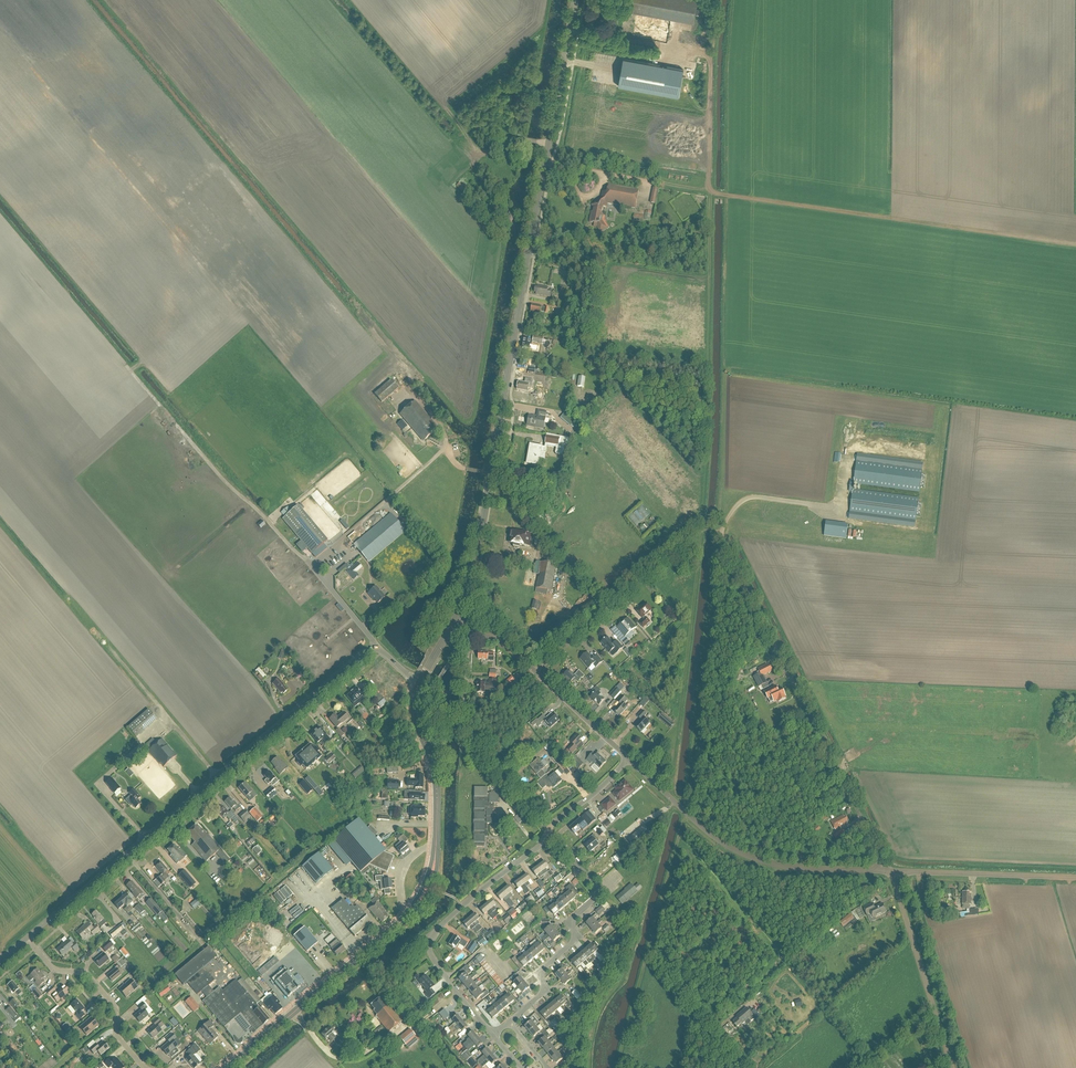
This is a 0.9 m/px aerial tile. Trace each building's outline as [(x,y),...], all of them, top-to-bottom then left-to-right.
[(693,22),(697,0),(634,0),(632,11),(693,22)] [(684,69),(623,58),(618,86),(679,97),(684,69)] [(591,214),(590,223),(599,225),(600,226),(597,228),(601,234),(607,229),(602,221),(603,215),(602,215),(603,207),(606,207),(607,204),(636,209),(639,190),(608,185),(606,195),(602,194),(600,202),(597,201),(591,205),(594,209),(593,214),(591,214)] [(638,215),(637,221),(644,222),(644,219),(650,220),(652,212),(645,210),(644,216),(638,215)] [(536,293),(536,295),(551,298),(552,291),(548,290),(548,288),(538,286),(537,288),(535,287),(534,292),(536,293)] [(552,295),(551,302),(560,304),(561,300),(559,299),(559,297),(552,295)] [(548,314),(549,308),(545,308),(532,305),(531,313),(541,314),(541,312),(544,313),(548,314)] [(523,348),(529,350),(539,352),(540,346),(533,345),(533,344),(531,344),(532,341),(524,340),(523,348)] [(518,382),(517,390),(528,392),(528,388),(532,389),(533,381),(526,379),(526,384),(518,382)] [(375,393),(383,402),(398,389),(390,380),(375,393)] [(415,402),(400,415),(419,437),(423,442),(438,429),(415,402)] [(537,417),(533,417),(529,416),(527,425),(534,426),(534,427),(543,429),(546,416),(548,417),(549,413),(546,413),(547,412),(538,411),(537,417)] [(574,422),(564,414),(561,418),(571,427),(574,422)] [(542,448),(542,449),(541,452),(536,451),(531,450),(530,456),(529,457),(528,464),(536,465),(536,463),(539,463),(540,458),(545,459),(547,446),(556,448),(555,454),(557,455),(566,457),(566,455),(569,439),(547,434),(545,448),(543,448),(542,448)] [(833,463),(839,464),(839,462),(840,462),(841,454),(839,454),(835,453),(833,463)] [(922,470),(923,463),(857,454),(857,457),(856,462),(878,465),(922,470)] [(850,482),(849,491),(852,492),(850,512),(862,514),(915,521),(916,517),(921,517),(922,505),(918,504),(918,499),(853,490),(854,484),(919,492),(920,488),(924,489),(926,476),(921,475),(922,470),(878,465),(856,462),(854,482),(850,482)] [(288,507),(281,513),(284,517),(291,511),(288,507)] [(283,519),(312,554),(327,541),(298,507),(283,519)] [(915,528),(915,521),(850,513),(849,519),(915,528)] [(343,519),(340,521),(345,530),(348,528),(343,519)] [(353,545),(368,563),(399,537),(384,520),(353,545)] [(824,536),(846,539),(848,525),(842,525),(826,523),(824,536)] [(514,549),(518,549),(519,548),(520,546),(529,547),(531,535),(517,533),(511,532),(510,538),(509,544),(511,544),(514,545),(514,547),(514,549)] [(551,591),(556,565),(541,563),(536,588),(544,590),(543,592),(546,593),(547,591),(551,591)] [(346,564),(337,570),(339,573),(348,566),(346,564)] [(358,564),(355,566),(348,572),(354,579),(358,576),(355,573),(358,570),(361,567),(358,564)] [(368,594),(372,598),(373,598),(378,604),(385,598),(376,587),(368,594)] [(531,608),(539,611),(541,603),(533,600),(531,608)] [(639,624),(643,628),(650,622),(646,618),(645,616),(652,610),(646,603),(641,608),(640,607),(636,611),(642,618),(644,620),(639,624)] [(617,628),(620,631),(615,635),(622,643),(627,639),(625,637),(636,628),(628,619),(617,628)] [(614,650),(617,654),(623,648),(617,642),(614,645),(608,637),(604,641),(602,643),(604,647),(609,654),(614,650)] [(479,660),(487,660),(487,661),(494,661),(494,654),(479,653),(479,660)] [(596,668),(603,662),(597,656),(593,660),(588,653),(580,659),(586,666),(587,665),(589,668),(593,665),(596,668)] [(773,671),(770,665),(768,666),(767,665),(758,669),(760,674),(753,677),(759,688),(767,683),(763,676),(773,671)] [(265,676),(258,668),(255,671),(262,678),(265,676)] [(568,671),(563,677),(565,679),(565,680),(569,684),(569,683),(570,683),(571,683),(572,684),(575,681),(578,683),(583,678),(585,676),(579,671),(577,673),(574,676),(568,671)] [(512,677),(506,682),(508,686),(515,680),(512,677)] [(282,693),(283,694),(287,691),(283,686),(284,686),(278,679),(272,684),(281,694),(282,693)] [(478,684),(477,693),(485,693),(485,690),(495,691),(495,687),(498,687),(498,680),(489,680),(489,684),(478,684)] [(351,704),(354,708),(359,704),(356,701),(363,696),(363,695),(356,688),(347,697),(353,703),(351,704)] [(610,695),(614,699),(620,692),(616,688),(610,695)] [(773,692),(771,689),(765,692),(768,699),(771,697),(774,702),(778,700),(779,702),(785,699),(784,697),(785,696),(781,688),(777,690),(773,692)] [(596,704),(597,703),(599,706),(605,700),(602,697),(603,697),(599,693),(598,694),(596,692),(590,698),(593,700),(596,704)] [(622,696),(617,702),(620,704),(613,711),(619,717),(627,708),(624,704),(627,701),(622,696)] [(375,702),(379,708),(386,702),(381,697),(375,702)] [(645,698),(640,704),(643,707),(649,701),(645,698)] [(365,714),(359,708),(356,710),(361,717),(365,714)] [(127,728),(136,738),(157,720),(148,710),(127,728)] [(643,711),(637,717),(641,720),(634,727),(641,733),(650,723),(644,718),(647,715),(643,711)] [(336,728),(336,729),(348,719),(343,713),(339,716),(339,717),(337,719),(334,715),(329,720),(336,728)] [(537,719),(531,724),(534,727),(536,725),(539,727),(542,725),(541,724),(544,721),(551,728),(559,720),(553,713),(546,719),(543,715),(538,720),(537,719)] [(662,714),(658,718),(661,720),(662,721),(664,719),(672,726),(674,724),(662,714)] [(311,735),(317,743),(321,740),(322,741),(323,740),(327,744),(331,741),(319,728),(316,731),(316,732),(315,733),(314,732),(311,735)] [(338,728),(335,731),(341,738),(345,735),(338,728)] [(567,749),(572,754),(577,749),(579,751),(584,746),(580,741),(582,739),(577,734),(570,742),(572,744),(567,749)] [(162,739),(157,744),(153,739),(146,745),(150,750),(148,751),(159,764),(160,764),(164,767),(176,756),(162,739)] [(302,766),(306,770),(320,758),(328,768),(330,766),(329,765),(335,759),(332,755),(333,755),(331,753),(327,757),(328,758),(325,760),(322,757),(321,757),(317,753),(319,751),(316,747),(314,749),(310,745),(311,745),(310,744),(309,745),(310,745),(304,750),(301,752),(296,757),(295,757),(295,758),(296,758),(299,762),(298,763),(302,766)] [(590,764),(592,762),(600,769),(606,762),(597,754),(595,756),(593,754),(586,760),(590,764)] [(555,755),(551,759),(557,765),(561,762),(555,755)] [(575,756),(570,762),(578,769),(583,764),(575,756)] [(288,768),(283,762),(282,763),(277,758),(271,763),(276,769),(275,769),(280,775),(288,768)] [(530,766),(541,779),(546,775),(542,770),(545,768),(538,759),(530,766)] [(557,765),(563,772),(566,769),(561,762),(557,765)] [(355,779),(364,771),(362,768),(352,776),(355,779)] [(124,772),(129,778),(133,774),(128,769),(124,772)] [(264,782),(268,785),(270,783),(272,782),(274,785),(278,782),(275,778),(275,779),(269,772),(264,776),(267,780),(264,782)] [(537,782),(543,789),(550,783),(554,788),(562,781),(555,773),(549,778),(546,775),(541,779),(537,782)] [(415,788),(423,788),(423,775),(415,775),(415,780),(407,780),(407,787),(415,787),(415,788)] [(120,789),(111,779),(106,784),(111,790),(114,794),(116,797),(121,793),(119,790),(120,789)] [(298,785),(307,795),(312,791),(304,780),(298,785)] [(387,790),(398,790),(398,782),(387,781),(387,790)] [(613,794),(620,801),(626,796),(624,794),(631,788),(625,781),(618,787),(620,789),(613,794)] [(250,794),(254,799),(257,796),(253,791),(252,791),(245,783),(238,789),(246,797),(250,794)] [(474,847),(484,847),(484,843),(484,837),(487,837),(487,824),(492,824),(492,811),(494,811),(494,804),(498,804),(498,794),(487,794),(487,788),(475,788),(475,797),(474,797),(474,802),(475,802),(475,810),(474,809),(474,814),(475,814),(475,821),(474,821),(474,825),(475,825),(474,832),(474,836),(474,843),(474,847)] [(273,789),(265,795),(269,800),(277,794),(273,789)] [(130,806),(132,805),(135,809),(141,804),(137,800),(141,798),(134,790),(129,794),(132,797),(126,801),(130,806)] [(409,800),(424,801),(424,795),(420,795),(421,793),(409,792),(409,800)] [(233,809),(235,812),(240,809),(235,803),(234,804),(230,798),(225,803),(231,810),(233,809)] [(602,805),(607,812),(615,805),(610,799),(602,805)] [(224,820),(227,817),(230,820),(231,819),(234,822),(237,819),(231,811),(229,814),(224,808),(223,809),(221,806),(216,810),(224,820)] [(254,807),(248,812),(256,821),(258,823),(263,818),(254,807)] [(418,817),(424,817),(425,808),(417,808),(417,807),(411,807),(411,808),(408,808),(408,814),(411,815),(411,818),(418,818),(418,817)] [(239,816),(245,824),(252,818),(246,810),(239,816)] [(582,818),(589,826),(596,820),(589,812),(582,818)] [(598,820),(602,824),(608,818),(605,814),(598,820)] [(608,818),(602,824),(606,828),(616,820),(612,815),(608,818)] [(517,821),(519,824),(522,822),(517,816),(514,818),(517,821)] [(843,816),(833,821),(831,822),(835,830),(847,823),(846,822),(848,821),(846,816),(844,817),(843,816)] [(360,873),(369,866),(387,874),(394,857),(384,853),(386,851),(358,819),(332,841),(351,862),(360,873)] [(581,819),(570,829),(575,834),(581,829),(583,831),(588,827),(581,819)] [(206,862),(216,854),(226,865),(230,861),(206,833),(206,834),(202,830),(201,831),(196,826),(187,834),(195,843),(192,846),(206,862)] [(644,826),(627,840),(633,847),(650,833),(644,826)] [(836,840),(845,833),(842,830),(834,836),(836,840)] [(397,850),(401,855),(408,849),(404,844),(408,841),(403,835),(399,838),(402,841),(395,847),(397,849),(397,850)] [(591,841),(585,846),(590,853),(599,846),(596,843),(599,841),(594,835),(589,839),(591,841)] [(254,838),(246,843),(248,847),(256,842),(254,838)] [(167,850),(172,856),(170,857),(177,865),(187,857),(180,849),(178,850),(174,845),(167,850)] [(252,850),(257,856),(260,853),(260,852),(262,851),(257,845),(252,850)] [(618,863),(624,858),(619,852),(613,857),(618,863)] [(302,867),(316,884),(333,870),(319,853),(302,867)] [(544,875),(548,879),(549,879),(551,882),(553,880),(545,870),(549,867),(545,862),(538,866),(542,872),(544,875)] [(161,863),(156,867),(162,875),(165,873),(168,876),(170,874),(167,871),(168,871),(161,863)] [(544,875),(542,872),(538,866),(532,871),(536,877),(538,875),(540,878),(541,877),(545,882),(548,879),(544,875)] [(352,873),(343,881),(352,891),(361,883),(352,873)] [(553,878),(557,883),(562,879),(558,874),(553,878)] [(187,875),(182,880),(190,889),(195,884),(187,875)] [(527,875),(521,879),(530,892),(533,890),(530,885),(528,882),(531,880),(527,875)] [(384,890),(384,895),(390,894),(390,889),(392,889),(391,880),(384,881),(383,876),(375,877),(375,882),(380,882),(381,891),(384,890)] [(165,882),(160,877),(156,880),(161,886),(165,882)] [(521,888),(526,895),(530,892),(521,879),(514,884),(518,889),(521,888)] [(537,882),(542,890),(545,887),(540,879),(537,882)] [(557,886),(561,890),(566,885),(563,881),(557,886)] [(138,897),(140,900),(144,896),(142,894),(138,889),(137,890),(131,883),(127,886),(133,894),(132,894),(136,899),(138,897)] [(569,893),(565,895),(565,896),(570,903),(576,898),(575,897),(579,894),(571,884),(565,889),(569,893)] [(617,898),(622,905),(642,888),(639,884),(634,888),(631,884),(626,888),(625,890),(625,891),(617,898)] [(273,896),(281,904),(293,894),(285,885),(273,896)] [(503,891),(513,903),(516,901),(513,897),(513,896),(511,893),(513,891),(509,886),(503,891)] [(535,893),(539,898),(544,894),(540,889),(535,893)] [(507,902),(510,906),(513,903),(503,891),(497,896),(501,901),(503,899),(506,902),(507,902)] [(559,900),(565,907),(570,903),(565,896),(565,895),(562,892),(560,893),(563,897),(560,900),(559,900)] [(963,892),(962,904),(971,905),(971,894),(969,894),(969,892),(963,892)] [(127,908),(130,912),(133,909),(130,905),(131,904),(128,902),(131,900),(126,895),(120,900),(124,905),(127,908)] [(554,905),(560,911),(565,907),(559,900),(560,900),(557,896),(556,895),(554,896),(558,901),(555,904),(554,905)] [(535,901),(531,896),(525,901),(529,906),(535,901)] [(378,918),(382,923),(388,917),(384,913),(386,912),(378,902),(379,902),(376,898),(370,902),(373,905),(369,909),(377,919),(378,918)] [(120,900),(114,905),(119,910),(124,905),(120,900)] [(162,912),(151,900),(147,903),(157,916),(162,912)] [(486,905),(496,917),(499,915),(493,908),(496,905),(492,900),(486,905)] [(549,909),(554,916),(560,911),(554,905),(555,904),(552,900),(550,902),(553,906),(549,909)] [(189,906),(192,909),(197,904),(194,901),(189,906)] [(354,908),(353,906),(349,909),(341,901),(331,909),(349,931),(354,937),(371,923),(367,917),(366,917),(357,906),(354,908)] [(517,908),(521,913),(528,907),(524,902),(517,908)] [(870,913),(873,919),(886,912),(882,904),(874,908),(872,904),(863,908),(866,915),(870,913)] [(138,905),(134,909),(136,911),(140,916),(140,915),(144,912),(138,905)] [(484,920),(488,925),(491,923),(491,922),(493,920),(496,917),(486,905),(480,910),(484,915),(487,913),(490,916),(487,918),(487,917),(484,920)] [(290,913),(294,919),(303,912),(298,906),(290,913)] [(595,911),(599,916),(605,910),(601,906),(595,911)] [(967,910),(967,912),(955,913),(956,917),(975,915),(975,914),(979,914),(978,908),(967,910)] [(98,924),(101,928),(106,923),(101,916),(100,917),(96,912),(92,915),(95,919),(94,919),(98,924)] [(469,919),(480,932),(483,930),(479,925),(480,925),(477,921),(480,919),(475,914),(469,919)] [(586,924),(591,929),(597,923),(594,919),(598,916),(596,914),(592,918),(593,918),(586,924)] [(840,923),(844,927),(854,918),(851,914),(840,923)] [(512,920),(507,915),(502,919),(507,924),(512,920)] [(475,932),(477,934),(480,932),(469,919),(463,924),(468,929),(470,927),(474,933),(475,932)] [(591,929),(595,934),(602,929),(598,925),(602,921),(601,920),(597,923),(591,929)] [(96,926),(92,929),(88,923),(77,933),(83,940),(91,933),(93,936),(100,931),(96,926)] [(130,930),(132,931),(133,933),(139,928),(141,930),(143,929),(139,925),(139,924),(138,923),(136,925),(133,928),(130,930)] [(109,934),(113,939),(124,929),(121,925),(109,934)] [(541,940),(544,943),(550,938),(549,937),(556,931),(551,926),(545,931),(548,936),(547,935),(541,940)] [(294,937),(307,952),(317,943),(304,928),(294,937)] [(484,935),(488,939),(495,933),(491,929),(484,935)] [(549,937),(550,938),(553,941),(549,944),(550,946),(551,946),(554,943),(554,942),(560,937),(556,931),(549,937)] [(525,935),(520,940),(523,943),(528,939),(525,935)] [(449,945),(455,949),(459,944),(464,948),(468,943),(461,939),(460,940),(455,937),(449,945)] [(476,942),(480,947),(483,944),(484,946),(488,943),(482,937),(476,942)] [(335,939),(328,945),(333,950),(332,951),(336,956),(339,953),(340,954),(344,950),(339,944),(335,939)] [(534,947),(539,954),(545,950),(539,943),(540,943),(537,939),(535,940),(538,944),(535,947),(534,947)] [(57,950),(62,956),(71,948),(75,952),(79,948),(74,943),(72,945),(68,940),(57,950)] [(108,941),(101,947),(105,953),(113,946),(108,941)] [(466,951),(472,954),(477,946),(471,942),(466,951)] [(155,943),(147,949),(165,970),(168,967),(167,965),(170,963),(161,953),(163,952),(161,950),(155,943)] [(529,952),(534,959),(539,954),(534,947),(535,947),(531,943),(529,945),(533,948),(529,951),(529,952)] [(592,944),(587,949),(593,955),(597,952),(600,956),(602,954),(598,950),(598,951),(592,944)] [(237,1043),(238,1043),(239,1043),(241,1043),(241,1042),(242,1040),(242,1039),(241,1038),(252,1028),(255,1031),(263,1024),(263,1025),(269,1020),(265,1017),(266,1016),(259,1008),(257,1006),(258,1006),(256,1005),(261,1001),(242,979),(238,982),(236,981),(223,992),(219,988),(214,992),(209,986),(214,981),(203,969),(217,957),(209,947),(175,976),(183,985),(186,982),(197,995),(201,992),(206,998),(202,1002),(234,1040),(236,1042),(237,1043)] [(523,956),(529,963),(534,959),(529,952),(529,951),(526,947),(524,949),(527,953),(524,956),(523,956)] [(128,954),(123,948),(119,951),(124,957),(128,954)] [(593,955),(587,949),(582,953),(587,960),(588,959),(591,956),(595,960),(597,959),(593,955)] [(511,960),(520,970),(523,967),(524,968),(529,963),(523,956),(524,956),(521,952),(519,954),(522,957),(518,961),(515,957),(511,960)] [(582,953),(576,958),(582,964),(583,964),(586,961),(589,965),(591,963),(588,959),(587,960),(582,953)] [(94,961),(100,968),(108,960),(103,954),(94,961)] [(581,965),(584,969),(586,967),(583,964),(582,964),(576,958),(571,962),(577,969),(581,965)] [(115,964),(120,969),(125,964),(121,959),(115,964)] [(555,975),(560,981),(567,975),(566,974),(563,971),(567,968),(565,966),(564,967),(562,964),(555,971),(557,974),(555,975)] [(459,979),(464,984),(470,979),(470,978),(467,975),(471,972),(466,966),(458,973),(461,977),(459,979)] [(287,998),(301,986),(285,968),(272,980),(287,998)] [(35,983),(39,987),(44,983),(42,980),(44,978),(37,969),(31,975),(36,981),(35,983)] [(121,975),(116,969),(107,976),(112,982),(121,975)] [(560,981),(565,986),(571,980),(568,976),(571,973),(570,971),(566,974),(567,975),(560,981)] [(464,984),(468,990),(475,984),(474,983),(471,980),(475,977),(477,975),(475,973),(473,975),(470,978),(470,979),(464,984)] [(424,994),(428,999),(435,994),(431,989),(434,986),(425,975),(421,979),(417,975),(413,978),(420,985),(421,985),(425,989),(424,990),(426,993),(424,994)] [(515,992),(519,989),(518,988),(525,983),(520,977),(520,978),(517,981),(514,983),(517,987),(514,990),(515,992)] [(119,990),(126,998),(138,988),(130,980),(119,990)] [(468,990),(472,995),(479,989),(478,988),(476,985),(479,982),(478,980),(474,983),(475,984),(468,990)] [(19,990),(12,982),(7,986),(14,994),(15,992),(18,996),(22,993),(19,990)] [(518,996),(520,998),(522,995),(524,994),(523,994),(529,988),(525,983),(518,988),(519,989),(522,992),(518,996)] [(472,995),(477,1000),(480,997),(482,1000),(489,994),(487,991),(483,994),(480,990),(484,987),(482,985),(478,988),(479,989),(472,995)] [(50,995),(57,1003),(64,996),(65,997),(67,995),(66,994),(69,992),(64,986),(57,992),(53,988),(47,993),(49,996),(50,995)] [(160,997),(170,991),(169,988),(159,994),(160,997)] [(31,993),(37,1001),(42,996),(36,989),(31,993)] [(582,996),(576,989),(572,993),(578,1000),(582,996)] [(269,993),(265,997),(268,1001),(267,1002),(269,1004),(269,1003),(273,1007),(274,1006),(279,1012),(282,1009),(278,1005),(280,1004),(273,996),(272,997),(269,993)] [(503,999),(509,1006),(514,1001),(508,995),(504,998),(501,994),(499,996),(502,1000),(503,999)] [(191,996),(185,1002),(194,1012),(200,1007),(191,996)] [(561,996),(556,1000),(562,1007),(562,1006),(566,1004),(569,1007),(571,1006),(567,1002),(561,996)] [(8,1001),(15,1009),(19,1005),(12,997),(8,1001)] [(261,1001),(264,1004),(269,1011),(270,1010),(275,1015),(279,1012),(274,1006),(273,1007),(269,1003),(269,1004),(267,1002),(268,1001),(265,997),(261,1001)] [(378,1020),(389,1033),(407,1018),(394,1003),(390,1007),(387,1002),(384,1004),(379,999),(371,1006),(374,1010),(373,1011),(377,1015),(376,1016),(379,1020),(378,1020)] [(498,1003),(503,1010),(509,1006),(503,999),(502,1000),(499,1002),(496,999),(494,1000),(497,1004),(498,1003)] [(556,1000),(551,1005),(556,1012),(557,1011),(560,1008),(564,1012),(566,1010),(562,1006),(562,1007),(556,1000)] [(85,1010),(77,1001),(71,1006),(78,1014),(75,1016),(79,1020),(85,1016),(82,1012),(85,1010)] [(145,1011),(147,1009),(143,1003),(142,1003),(137,1007),(141,1011),(134,1017),(140,1023),(149,1016),(145,1011)] [(493,1008),(498,1015),(503,1010),(498,1003),(497,1004),(494,1007),(491,1003),(489,1005),(492,1009),(493,1008)] [(556,1012),(551,1005),(546,1009),(551,1016),(552,1015),(555,1013),(559,1018),(562,1016),(557,1011),(556,1012)] [(6,1011),(13,1019),(17,1016),(10,1008),(6,1011)] [(487,1013),(493,1019),(498,1015),(493,1008),(492,1009),(489,1011),(485,1008),(483,1009),(487,1013)] [(739,1014),(740,1015),(734,1021),(734,1022),(733,1023),(737,1027),(741,1023),(742,1024),(753,1015),(747,1008),(739,1014)] [(551,1016),(546,1009),(540,1014),(546,1020),(550,1017),(553,1021),(555,1019),(552,1015),(551,1016)] [(751,1012),(757,1019),(760,1016),(755,1009),(751,1012)] [(444,1010),(439,1014),(445,1021),(450,1016),(444,1010)] [(448,1029),(451,1032),(463,1022),(458,1016),(453,1020),(455,1023),(448,1029)] [(80,1028),(87,1036),(99,1026),(91,1018),(80,1028)] [(147,1032),(153,1039),(162,1031),(160,1029),(163,1026),(157,1018),(152,1022),(155,1026),(147,1032)] [(525,1027),(529,1032),(536,1027),(535,1026),(532,1023),(536,1020),(534,1018),(530,1021),(531,1022),(530,1022),(525,1026),(525,1027)] [(198,1031),(210,1045),(217,1038),(210,1030),(214,1026),(210,1021),(198,1031)] [(451,1032),(453,1035),(460,1029),(463,1032),(468,1028),(463,1022),(451,1032)] [(67,1023),(62,1027),(66,1032),(71,1028),(67,1023)] [(536,1036),(539,1038),(547,1032),(544,1029),(540,1032),(537,1028),(541,1025),(539,1023),(535,1026),(536,1027),(529,1032),(534,1038),(536,1036)] [(378,1033),(382,1029),(380,1026),(373,1032),(377,1037),(380,1035),(378,1033)] [(331,1042),(336,1038),(333,1034),(335,1033),(330,1027),(321,1035),(326,1040),(328,1038),(331,1042)] [(399,1038),(406,1045),(416,1037),(409,1029),(399,1038)] [(343,1032),(338,1037),(343,1043),(348,1038),(343,1032)] [(466,1048),(473,1042),(478,1038),(473,1032),(468,1036),(470,1039),(463,1045),(466,1048)] [(538,1043),(543,1049),(549,1043),(549,1042),(547,1040),(550,1038),(549,1037),(550,1036),(547,1032),(539,1038),(541,1041),(538,1043)] [(169,1043),(162,1049),(167,1056),(168,1055),(171,1058),(175,1055),(172,1052),(178,1047),(181,1044),(176,1039),(172,1034),(166,1039),(169,1043)] [(33,1039),(39,1046),(41,1044),(35,1037),(33,1039)] [(483,1044),(478,1038),(473,1042),(466,1048),(468,1051),(475,1045),(478,1048),(483,1044)] [(157,1043),(161,1048),(168,1042),(166,1039),(163,1041),(162,1040),(157,1043)] [(543,1049),(547,1054),(554,1048),(553,1047),(550,1044),(554,1041),(553,1039),(549,1042),(549,1043),(543,1049)] [(109,1049),(104,1042),(98,1047),(96,1044),(89,1049),(94,1055),(97,1052),(101,1056),(109,1049)] [(191,1049),(186,1053),(189,1057),(186,1060),(193,1067),(195,1067),(200,1064),(194,1056),(196,1054),(200,1051),(195,1044),(191,1048),(191,1049)] [(547,1054),(552,1059),(558,1053),(555,1049),(559,1046),(557,1044),(553,1047),(554,1048),(547,1054)] [(552,1059),(556,1064),(563,1059),(559,1055),(563,1052),(565,1050),(563,1048),(561,1050),(558,1053),(552,1059)] [(477,1062),(480,1065),(492,1055),(487,1049),(482,1053),(484,1056),(477,1062)] [(578,1054),(575,1050),(565,1058),(568,1061),(574,1055),(575,1056),(578,1054)] [(473,1057),(468,1051),(462,1056),(467,1062),(473,1057)] [(482,1067),(483,1067),(490,1062),(492,1065),(497,1061),(492,1055),(480,1065),(482,1067)] [(472,1067),(473,1067),(478,1064),(473,1057),(467,1062),(472,1067)] [(116,1059),(113,1062),(110,1058),(104,1063),(108,1067),(109,1067),(111,1066),(113,1067),(124,1067),(116,1059)]
